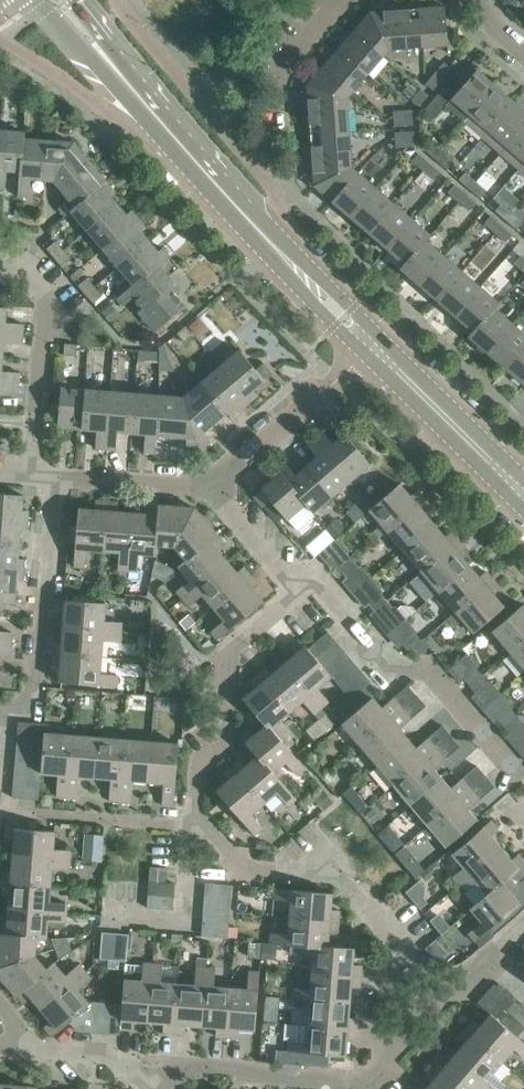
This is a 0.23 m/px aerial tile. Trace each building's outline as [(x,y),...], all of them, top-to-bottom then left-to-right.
[(445,6),(420,8),(423,46),(447,45),(445,6)] [(423,46),(420,8),(370,12),(354,31),(383,56),(389,49),(423,46)] [(383,56),(354,31),(338,49),(367,74),(383,56)] [(367,74),(338,49),(323,67),(352,92),(367,74)] [(442,79),(451,69),(444,62),(435,73),(442,79)] [(307,85),(310,136),(348,133),(346,99),(352,92),(323,67),(307,85)] [(435,119),(446,106),(464,122),(495,86),(476,70),(466,81),(456,72),(424,110),(435,119)] [(433,90),(442,79),(435,73),(426,83),(433,90)] [(482,137),(513,101),(495,86),(464,122),(482,137)] [(420,106),(428,95),(421,89),(412,99),(420,106)] [(500,153),(523,125),(523,111),(513,101),(482,137),(500,153)] [(394,126),(403,126),(402,111),(393,112),(394,126)] [(403,126),(413,125),(412,111),(402,111),(403,126)] [(523,162),(523,125),(500,153),(518,168),(523,162)] [(19,171),(21,172),(23,139),(24,139),(25,132),(0,130),(0,188),(5,188),(7,170),(19,171)] [(405,147),(414,147),(413,132),(404,133),(405,147)] [(314,186),(332,202),(357,173),(351,167),(348,133),(310,136),(314,186)] [(396,148),(405,147),(404,133),(395,133),(396,148)] [(30,179),(44,180),(47,140),(24,139),(23,139),(21,172),(19,171),(18,196),(29,197),(30,179)] [(65,215),(71,211),(106,181),(73,142),(47,140),(44,180),(44,187),(51,188),(51,180),(54,181),(55,183),(64,176),(67,180),(59,187),(69,199),(59,208),(65,215)] [(433,158),(440,150),(429,141),(423,149),(433,158)] [(444,167),(450,159),(440,150),(433,158),(444,167)] [(423,171),(429,163),(418,154),(412,161),(423,171)] [(433,180),(440,172),(429,163),(423,171),(433,180)] [(469,189),(476,181),(465,172),(459,180),(469,189)] [(357,173),(332,202),(350,217),(375,188),(357,173)] [(113,189),(106,181),(71,211),(87,229),(117,204),(108,193),(113,189)] [(480,198),(486,190),(476,181),(469,189),(480,198)] [(459,202),(465,194),(455,185),(448,192),(459,202)] [(350,217),(368,233),(393,204),(375,188),(350,217)] [(469,211),(476,203),(465,194),(459,202),(469,211)] [(506,220),(512,213),(501,203),(495,211),(506,220)] [(103,248),(137,218),(131,210),(126,215),(117,204),(87,229),(103,248)] [(368,233),(386,248),(412,219),(393,204),(368,233)] [(516,229),(523,222),(512,213),(506,220),(516,229)] [(495,233),(501,225),(491,216),(484,224),(495,233)] [(144,226),(137,218),(103,248),(118,266),(148,241),(139,230),(144,226)] [(425,240),(426,241),(431,236),(412,219),(386,248),(404,263),(405,264),(425,240)] [(505,242),(512,234),(501,225),(495,233),(505,242)] [(444,256),(426,241),(425,240),(405,264),(404,263),(399,268),(419,285),(444,256)] [(54,257),(63,250),(55,241),(46,249),(54,257)] [(118,266),(133,284),(134,285),(169,255),(162,247),(158,252),(148,241),(118,266)] [(61,266),(71,259),(63,250),(54,257),(61,266)] [(170,256),(169,255),(134,285),(133,284),(117,298),(123,306),(134,297),(143,307),(144,308),(174,283),(169,277),(180,267),(173,259),(167,264),(164,261),(170,256)] [(437,301),(462,272),(444,256),(419,285),(437,301)] [(520,256),(514,263),(523,272),(523,259),(520,256)] [(455,316),(480,287),(462,272),(437,301),(455,316)] [(85,295),(95,287),(87,278),(78,286),(85,295)] [(181,290),(174,283),(144,308),(143,307),(138,312),(156,332),(186,306),(176,295),(181,290)] [(93,303),(102,296),(95,287),(85,295),(93,303)] [(455,316),(472,331),(473,332),(494,308),(495,308),(499,303),(480,287),(455,316)] [(23,334),(23,324),(5,323),(6,307),(0,307),(0,332),(23,334)] [(487,352),(512,323),(495,308),(494,308),(473,332),(472,331),(468,336),(487,352)] [(505,368),(523,346),(523,333),(512,323),(487,352),(505,368)] [(184,342),(193,335),(186,325),(177,333),(184,342)] [(23,334),(0,332),(0,357),(3,357),(4,343),(22,344),(23,334)] [(75,356),(76,344),(64,343),(63,355),(75,356)] [(523,383),(523,382),(523,346),(505,368),(523,383)] [(220,366),(249,401),(257,394),(253,389),(272,373),(263,363),(256,369),(239,350),(220,366)] [(0,357),(0,381),(19,382),(19,372),(1,371),(3,357),(0,357)] [(201,382),(227,412),(237,403),(242,408),(249,401),(220,366),(201,382)] [(18,392),(19,382),(0,381),(0,391),(18,392)] [(227,412),(201,382),(183,397),(200,450),(210,441),(203,432),(227,412)] [(83,429),(86,389),(61,387),(58,427),(83,429)] [(106,449),(110,391),(86,389),(83,429),(97,430),(95,448),(106,449)] [(131,433),(134,393),(110,391),(106,449),(116,450),(117,432),(131,433)] [(155,435),(159,395),(134,393),(131,433),(145,434),(144,452),(155,453),(156,435),(155,435)] [(200,450),(183,397),(159,395),(155,435),(156,435),(187,437),(186,449),(200,450)] [(321,430),(313,436),(351,480),(370,464),(344,434),(333,444),(321,430)] [(317,457),(307,466),(332,496),(351,480),(313,436),(306,443),(317,457)] [(313,513),(332,496),(307,466),(296,475),(284,461),(277,468),(306,503),(306,504),(313,513)] [(273,480),(254,496),(263,506),(270,500),(287,520),(306,504),(306,503),(277,468),(269,475),(273,480)] [(381,537),(387,532),(387,531),(424,499),(417,490),(410,496),(400,483),(369,510),(381,524),(374,530),(381,537)] [(27,521),(28,511),(22,510),(23,495),(0,493),(0,518),(27,521)] [(362,497),(347,510),(355,520),(370,508),(362,497)] [(387,531),(387,532),(404,551),(435,525),(424,513),(431,507),(424,499),(387,531)] [(103,551),(107,502),(96,501),(95,510),(78,508),(75,548),(74,566),(85,567),(86,549),(103,551)] [(118,502),(107,502),(103,551),(119,552),(118,570),(128,570),(132,513),(117,511),(118,502)] [(147,514),(132,513),(128,570),(137,571),(139,553),(157,555),(157,545),(156,545),(159,506),(158,506),(148,505),(147,514)] [(157,545),(175,547),(195,507),(158,505),(158,506),(159,506),(156,545),(157,545)] [(217,535),(218,536),(218,535),(195,507),(175,547),(186,559),(186,560),(217,535)] [(27,521),(0,518),(0,543),(19,544),(20,530),(27,531),(27,521)] [(336,518),(326,527),(334,537),(345,528),(336,518)] [(435,525),(404,551),(421,571),(459,539),(451,531),(445,536),(435,525)] [(224,543),(218,536),(217,535),(186,560),(186,559),(178,566),(190,580),(176,591),(183,599),(227,561),(217,549),(224,543)] [(329,567),(334,563),(346,553),(335,539),(318,554),(329,567)] [(438,591),(469,565),(459,553),(466,547),(459,539),(421,571),(438,591)] [(24,569),(25,559),(18,559),(19,544),(0,543),(0,567),(24,569)] [(346,553),(334,563),(340,570),(353,560),(346,553)] [(158,578),(165,565),(155,560),(152,575),(158,578)] [(346,578),(359,567),(353,560),(340,570),(346,578)] [(202,594),(213,607),(251,575),(244,567),(237,573),(227,561),(183,599),(189,606),(202,594)] [(164,582),(175,570),(165,565),(158,578),(164,582)] [(449,604),(455,611),(455,612),(493,579),(486,571),(479,577),(469,565),(438,591),(440,594),(437,597),(437,600),(442,606),(446,607),(449,604)] [(15,593),(17,579),(23,579),(24,569),(0,567),(0,592),(15,593)] [(258,584),(251,575),(213,607),(224,620),(211,631),(218,639),(263,602),(251,589),(258,584)] [(500,588),(493,579),(455,612),(455,611),(448,618),(455,626),(462,620),(473,633),(504,606),(493,594),(500,588)] [(15,604),(15,593),(0,592),(0,603),(15,604)] [(375,611),(387,600),(381,593),(368,604),(374,610),(375,611)] [(65,612),(63,628),(121,632),(122,623),(104,621),(106,603),(57,599),(56,612),(65,612)] [(387,635),(404,621),(387,600),(375,611),(374,610),(369,614),(387,635)] [(523,639),(523,606),(523,604),(492,631),(510,652),(523,639)] [(53,642),(52,653),(102,657),(103,641),(120,642),(121,632),(63,628),(62,643),(53,642)] [(11,642),(12,632),(0,631),(0,641),(11,642)] [(317,659),(337,642),(328,631),(308,649),(317,659)] [(409,651),(412,649),(421,641),(415,633),(403,644),(409,651)] [(331,677),(299,638),(290,646),(296,653),(284,663),(321,708),(329,701),(317,688),(331,677)] [(418,656),(431,646),(424,638),(421,641),(412,649),(418,656)] [(510,652),(523,668),(523,639),(510,652)] [(11,653),(11,642),(0,641),(0,652),(11,653)] [(337,642),(317,659),(325,669),(345,652),(337,642)] [(353,661),(345,652),(325,669),(333,679),(353,661)] [(100,674),(102,657),(52,653),(51,664),(60,665),(59,682),(99,685),(117,686),(118,675),(100,674)] [(460,682),(464,679),(476,668),(465,655),(449,669),(460,682)] [(117,656),(103,657),(104,671),(118,671),(117,656)] [(342,688),(361,671),(353,661),(333,679),(342,688)] [(266,666),(258,674),(290,712),(303,701),(314,714),(321,708),(284,663),(272,673),(266,666)] [(470,686),(482,675),(476,668),(464,679),(470,686)] [(361,671),(342,688),(350,698),(370,681),(361,671)] [(243,699),(265,726),(266,725),(281,742),(282,741),(288,736),(277,722),(290,712),(258,674),(250,681),(256,688),(243,699)] [(489,683),(482,675),(470,686),(476,693),(489,683)] [(359,709),(372,697),(379,691),(370,681),(350,698),(359,709)] [(483,711),(500,696),(489,683),(476,693),(472,697),(483,711)] [(342,723),(360,745),(417,695),(408,685),(381,708),(372,697),(342,723)] [(426,706),(417,695),(360,745),(377,765),(407,738),(399,729),(426,706)] [(504,726),(517,716),(511,708),(498,719),(504,726)] [(511,734),(523,723),(517,716),(504,726),(511,734)] [(18,722),(17,735),(44,737),(44,733),(45,724),(18,722)] [(281,742),(266,725),(265,726),(254,735),(249,728),(239,736),(257,756),(258,755),(273,772),(285,762),(297,775),(305,768),(293,755),(282,741),(281,742)] [(377,765),(394,785),(451,736),(443,725),(416,748),(407,738),(377,765)] [(72,735),(44,733),(44,737),(43,749),(42,762),(41,773),(58,774),(56,797),(67,797),(72,735)] [(17,735),(16,747),(43,749),(44,737),(17,735)] [(79,776),(95,777),(98,737),(72,735),(67,797),(77,798),(79,776)] [(460,746),(451,736),(394,785),(411,805),(442,779),(434,769),(460,746)] [(120,802),(125,739),(98,737),(95,777),(111,778),(109,801),(120,802)] [(132,780),(148,781),(151,742),(125,739),(120,802),(130,802),(132,780)] [(179,744),(151,742),(148,781),(164,783),(162,805),(173,806),(179,744)] [(15,760),(42,762),(43,749),(16,747),(15,760)] [(296,799),(285,785),(273,772),(258,755),(257,756),(246,765),(240,759),(232,766),(264,803),(276,792),(288,806),(296,799)] [(15,760),(14,772),(41,774),(41,773),(42,762),(15,760)] [(264,803),(232,766),(223,773),(229,780),(216,791),(254,835),(262,828),(251,814),(264,803)] [(411,805),(428,825),(486,776),(477,766),(450,789),(442,779),(411,805)] [(14,772),(13,785),(40,787),(41,774),(14,772)] [(495,786),(486,776),(428,825),(446,846),(477,820),(468,809),(495,786)] [(12,798),(39,800),(40,787),(13,785),(12,798)] [(457,886),(501,848),(491,836),(498,830),(490,821),(452,853),(464,867),(451,878),(457,886)] [(14,840),(12,856),(70,860),(71,850),(53,849),(55,831),(5,827),(5,840),(14,840)] [(105,859),(105,832),(85,832),(85,858),(105,859)] [(395,854),(404,846),(405,845),(401,840),(390,849),(395,854)] [(419,873),(426,865),(405,846),(397,854),(419,873)] [(509,878),(523,865),(523,861),(518,854),(511,860),(501,848),(457,886),(463,893),(477,882),(487,894),(487,895),(508,877),(509,878)] [(69,870),(70,860),(12,856),(11,871),(2,870),(1,881),(50,885),(52,868),(69,870)] [(167,867),(150,866),(149,881),(166,882),(167,867)] [(487,895),(487,894),(469,907),(481,921),(468,934),(475,941),(519,904),(508,891),(515,885),(509,878),(508,877),(487,895)] [(10,893),(8,908),(66,913),(67,903),(49,902),(50,885),(1,881),(0,892),(10,893)] [(166,882),(149,881),(148,894),(174,896),(175,883),(166,882)] [(204,896),(231,898),(232,885),(205,883),(204,896)] [(291,901),(290,917),(339,922),(340,911),(331,910),(332,893),(274,888),(273,899),(291,901)] [(148,894),(147,907),(173,909),(174,896),(148,894)] [(231,898),(204,896),(203,909),(230,911),(231,898)] [(66,913),(8,908),(7,924),(0,923),(0,934),(36,937),(36,938),(46,939),(48,921),(65,922),(66,913)] [(230,911),(203,909),(203,922),(229,924),(230,911)] [(441,934),(448,928),(437,914),(430,920),(441,934)] [(328,947),(328,946),(329,932),(338,933),(339,922),(290,917),(288,934),(271,932),(270,943),(287,945),(296,946),(296,945),(328,947)] [(203,922),(202,936),(228,938),(229,924),(203,922)] [(115,933),(102,932),(99,959),(113,960),(115,933)] [(128,934),(115,933),(113,960),(125,961),(128,934)] [(36,938),(36,937),(0,934),(0,967),(36,955),(36,938)] [(55,949),(69,944),(67,937),(52,938),(55,949)] [(58,960),(71,951),(69,944),(55,949),(58,960)] [(262,944),(261,958),(275,959),(276,945),(262,944)] [(328,947),(296,945),(296,946),(295,954),(313,956),(312,972),(361,976),(362,965),(353,965),(354,948),(350,948),(328,946),(328,947)] [(17,996),(16,995),(46,970),(46,969),(36,955),(0,967),(0,977),(17,997),(17,996)] [(185,1034),(186,1025),(201,1026),(205,968),(206,959),(197,958),(196,967),(194,985),(178,984),(174,1033),(185,1034)] [(31,998),(41,1009),(85,972),(79,964),(65,976),(53,962),(46,969),(46,970),(16,995),(17,996),(24,1004),(31,998)] [(132,1030),(133,1020),(148,1022),(153,964),(143,963),(143,964),(126,964),(124,979),(124,982),(121,1004),(122,1004),(121,1029),(132,1030)] [(153,964),(148,1022),(164,1023),(163,1032),(174,1033),(178,984),(161,982),(162,965),(153,964)] [(205,968),(201,1026),(216,1027),(216,1036),(227,1037),(230,988),(214,986),(215,969),(205,968)] [(51,1021),(44,1027),(52,1036),(69,1022),(78,1032),(94,1033),(95,1002),(91,1002),(88,1004),(77,991),(91,979),(85,972),(41,1009),(51,1021)] [(247,989),(230,988),(227,1037),(238,1038),(238,1029),(255,1030),(258,990),(259,972),(248,972),(247,989)] [(361,982),(361,976),(312,972),(310,989),(293,988),(292,997),(350,1002),(351,987),(360,987),(361,982)] [(486,992),(505,1010),(514,1000),(494,983),(486,992)] [(478,1002),(490,1013),(497,1019),(505,1010),(486,992),(477,1002),(478,1002)] [(309,1008),(308,1025),(357,1029),(358,1018),(349,1017),(350,1002),(292,997),(291,1007),(309,1008)] [(514,1000),(505,1010),(523,1026),(523,1009),(514,1000)] [(94,1033),(107,1034),(108,1003),(95,1002),(94,1033)] [(121,1004),(108,1003),(107,1034),(120,1035),(121,1029),(122,1004),(121,1004)] [(505,1010),(497,1019),(517,1036),(523,1028),(523,1026),(505,1010)] [(465,1028),(503,1061),(514,1048),(523,1057),(523,1043),(521,1040),(517,1036),(497,1019),(490,1013),(479,1026),(473,1020),(465,1028)] [(308,1025),(298,1025),(297,1041),(289,1041),(288,1051),(284,1051),(283,1064),(310,1066),(311,1053),(346,1056),(347,1039),(356,1040),(357,1029),(308,1025)] [(455,1055),(495,1088),(502,1088),(505,1085),(492,1073),(503,1061),(465,1028),(458,1037),(465,1043),(455,1055)] [(431,1069),(455,1088),(479,1088),(480,1088),(481,1088),(495,1088),(455,1055),(445,1066),(438,1060),(431,1069)] [(431,1069),(424,1077),(431,1083),(425,1088),(455,1088),(431,1069)]
